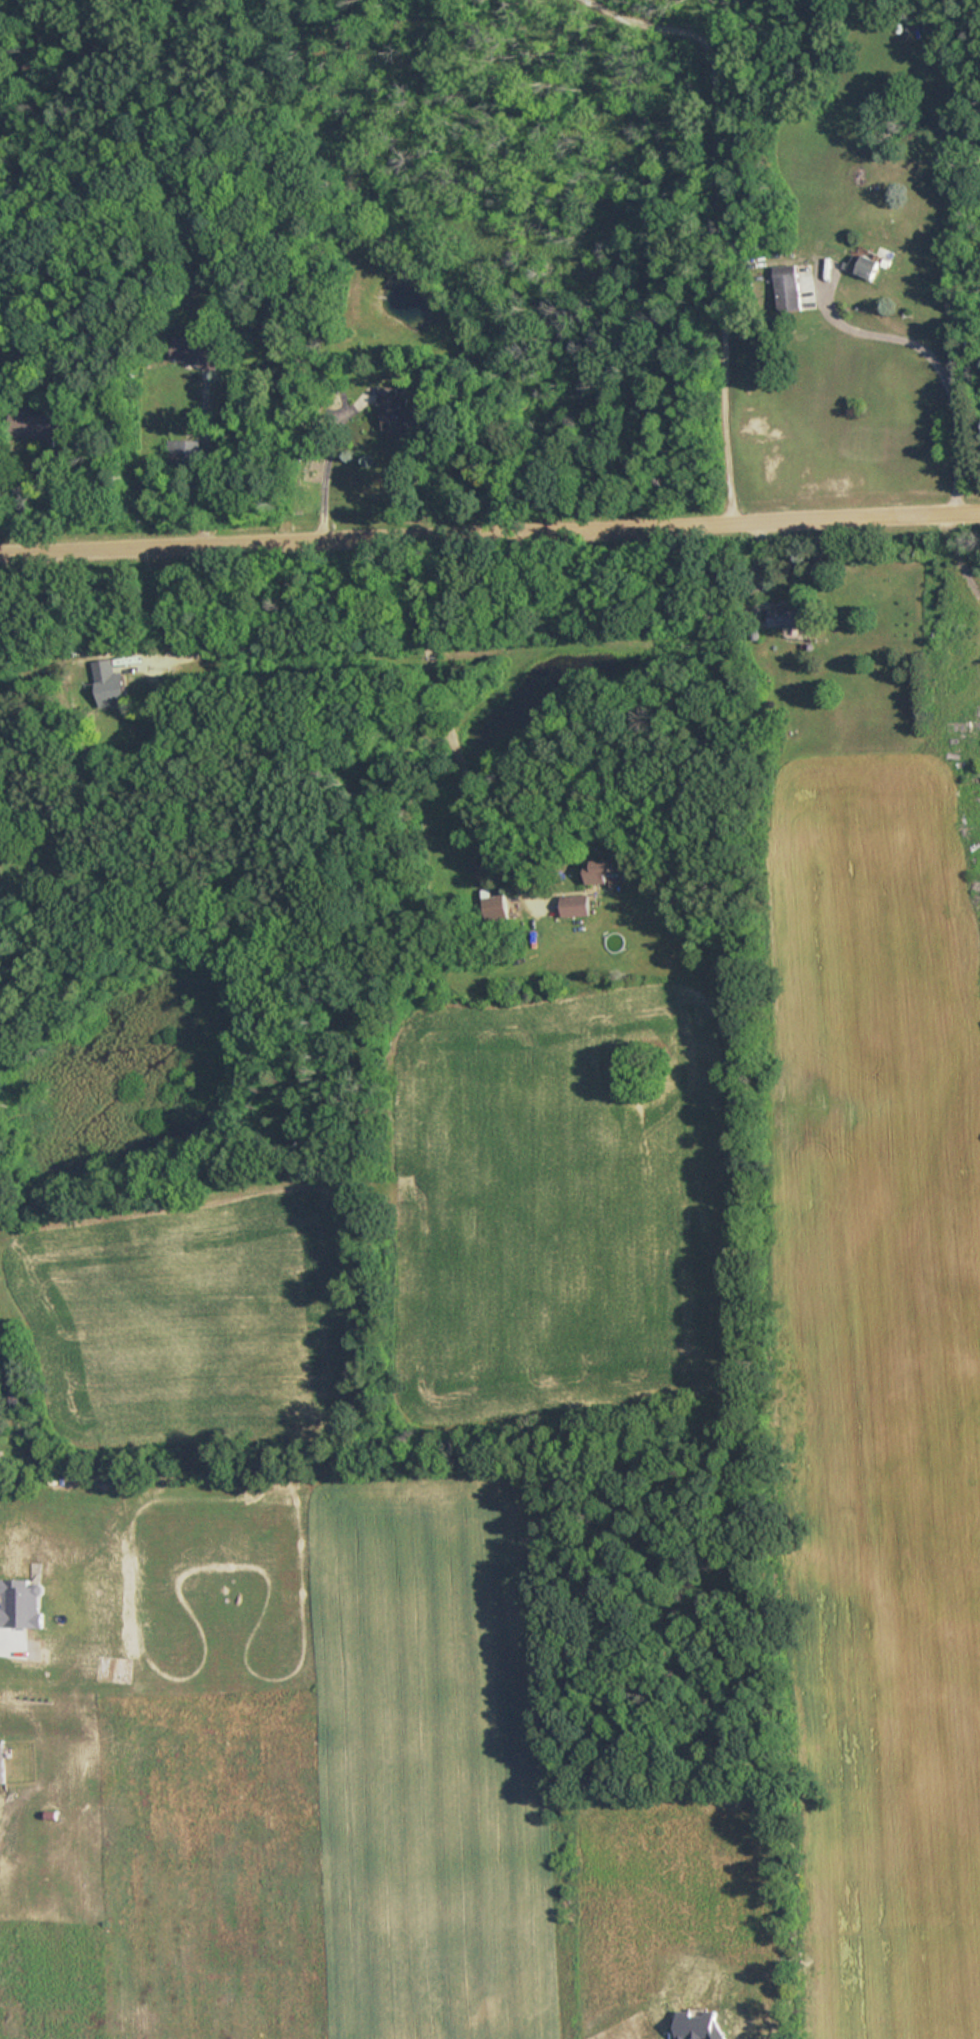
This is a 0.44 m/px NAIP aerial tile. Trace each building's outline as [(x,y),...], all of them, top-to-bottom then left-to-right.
[(879,264),(856,249),(845,267),(869,281),(879,264)] [(777,311),(799,310),(798,265),(775,266),(777,311)] [(174,365),(212,365),(212,340),(174,340),(174,365)] [(384,406),(381,430),(421,435),(425,408),(407,406),(409,390),(380,387),(377,405),(384,406)] [(11,410),(12,438),(51,437),(51,410),(11,410)] [(807,609),(769,609),(769,627),(807,627),(807,609)] [(92,662),(98,706),(127,702),(123,673),(115,674),(113,659),(92,662)] [(623,861),(587,861),(587,885),(623,885),(623,861)] [(494,913),(494,922),(508,921),(507,897),(491,897),(490,890),(483,890),(484,913),(494,913)] [(588,896),(562,896),(562,917),(588,917),(588,896)] [(22,1359),(8,1359),(8,1405),(22,1405),(22,1359)]
